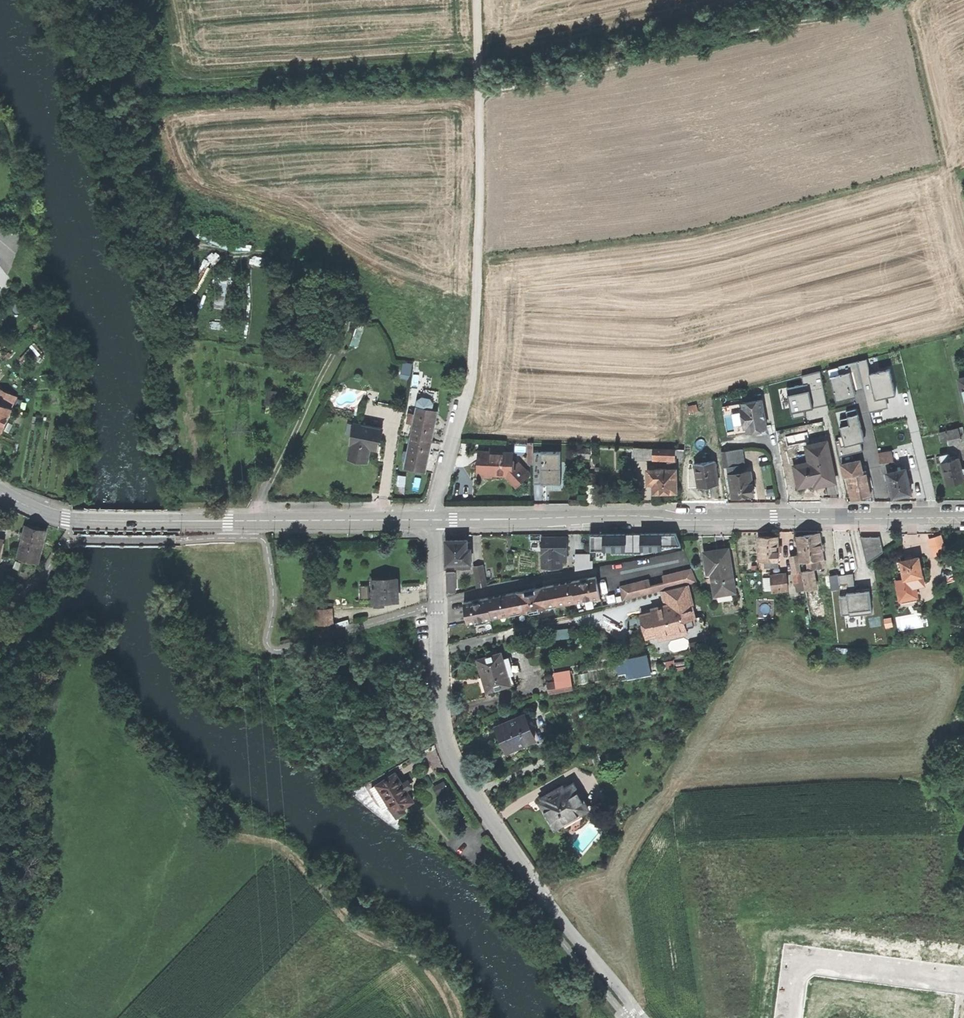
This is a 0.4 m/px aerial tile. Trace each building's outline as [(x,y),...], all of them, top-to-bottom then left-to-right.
[(216,282),(217,307),(227,306),(226,282),(216,282)] [(867,360),(857,362),(863,388),(869,412),(888,407),(886,397),(876,399),(870,374),(867,360)] [(850,372),(855,390),(863,388),(857,362),(839,366),(841,374),(850,372)] [(411,365),(403,364),(401,375),(409,377),(411,365)] [(890,369),(870,374),(876,399),(886,397),(896,395),(890,369)] [(802,376),(804,384),(808,384),(809,390),(813,407),(827,404),(820,372),(802,376)] [(856,396),(855,390),(850,372),(841,374),(830,376),(836,401),(851,397),(854,397),(856,396)] [(787,389),(788,395),(809,390),(808,384),(804,384),(787,389)] [(1,406),(2,405),(5,406),(11,394),(0,389),(0,405),(1,406)] [(809,390),(788,395),(792,412),(804,410),(813,407),(809,390)] [(417,407),(432,410),(434,410),(435,403),(431,398),(423,397),(419,401),(417,407)] [(756,435),(768,433),(763,400),(742,403),(743,409),(741,409),(744,428),(747,428),(747,432),(753,431),(756,431),(756,435)] [(728,436),(747,432),(747,428),(744,428),(741,409),(743,409),(742,403),(722,407),(728,436)] [(11,409),(5,406),(2,405),(1,406),(0,405),(0,433),(11,409)] [(416,415),(414,423),(411,437),(433,441),(436,430),(437,423),(430,421),(432,410),(417,407),(416,415)] [(437,411),(434,410),(432,410),(430,421),(437,423),(439,414),(439,411),(437,411)] [(858,414),(847,417),(849,424),(841,426),(840,426),(843,436),(845,445),(861,441),(864,441),(864,438),(858,414)] [(840,419),(841,426),(849,424),(847,417),(840,419)] [(346,433),(353,435),(355,424),(348,423),(346,433)] [(350,457),(369,461),(371,450),(375,450),(377,441),(381,442),(383,431),(360,426),(358,425),(356,435),(353,435),(351,446),(352,446),(350,457)] [(963,440),(963,431),(963,427),(939,433),(942,442),(946,441),(951,439),(952,444),(961,442),(961,441),(963,440)] [(863,451),(861,441),(845,445),(843,436),(838,437),(839,440),(836,441),(840,456),(863,451)] [(422,458),(430,460),(431,452),(433,441),(411,437),(405,467),(420,470),(422,458)] [(835,482),(830,442),(818,443),(809,444),(811,461),(796,463),(799,483),(809,482),(814,482),(819,481),(824,480),(824,483),(835,482)] [(652,458),(653,448),(634,447),(634,459),(652,460),(652,458)] [(574,457),(590,457),(590,448),(574,448),(574,457)] [(669,458),(676,458),(677,449),(653,448),(652,458),(669,458)] [(724,465),(730,464),(730,459),(744,457),(743,449),(722,451),(723,460),(724,465)] [(878,453),(881,463),(888,462),(893,460),(891,450),(878,453)] [(506,473),(516,484),(525,476),(517,467),(512,462),(510,461),(511,454),(496,452),(491,452),(480,452),(480,470),(489,470),(489,472),(490,472),(496,473),(506,473)] [(560,452),(542,453),(543,483),(543,485),(561,485),(561,461),(560,452)] [(534,484),(543,483),(542,453),(534,453),(534,465),(534,484)] [(941,456),(943,463),(952,461),(950,454),(941,456)] [(746,468),(744,457),(730,459),(730,464),(724,465),(725,468),(729,467),(735,466),(736,473),(741,472),(740,469),(746,468)] [(427,472),(430,460),(422,458),(420,470),(427,472)] [(943,463),(948,486),(963,482),(963,473),(963,469),(960,459),(952,461),(943,463)] [(845,477),(847,476),(863,473),(860,460),(843,464),(845,477)] [(719,484),(715,461),(696,464),(700,487),(707,486),(709,485),(719,484)] [(888,462),(881,463),(883,474),(887,473),(890,473),(888,462)] [(520,464),(517,467),(525,476),(528,473),(520,464)] [(741,472),(736,473),(735,466),(729,467),(734,497),(749,495),(755,494),(751,471),(741,472)] [(678,492),(677,469),(670,469),(648,469),(649,479),(655,479),(655,492),(664,492),(678,492)] [(890,473),(887,473),(893,497),(905,495),(911,493),(906,469),(890,473)] [(863,473),(847,476),(853,500),(859,498),(871,496),(865,472),(863,473)] [(589,501),(597,500),(597,473),(591,473),(591,485),(589,485),(589,501)] [(37,527),(27,525),(20,557),(39,561),(47,529),(37,527)] [(634,534),(634,550),(655,550),(662,549),(662,546),(681,545),(678,538),(676,533),(634,534)] [(611,550),(634,550),(634,534),(590,534),(591,550),(611,550)] [(810,568),(825,566),(822,541),(821,534),(799,537),(803,561),(808,561),(810,568)] [(931,538),(934,547),(946,543),(944,534),(931,538)] [(568,554),(567,537),(558,537),(542,537),(542,567),(562,567),(562,555),(568,554)] [(777,566),(777,561),(780,561),(780,537),(769,537),(760,537),(760,560),(767,560),(767,566),(777,566)] [(867,563),(883,552),(880,538),(860,537),(867,563)] [(455,564),(471,563),(470,549),(467,549),(467,543),(467,540),(454,540),(446,540),(447,564),(455,564)] [(949,551),(946,543),(934,547),(936,555),(949,551)] [(737,592),(730,549),(713,551),(706,553),(709,573),(713,573),(716,595),(737,592)] [(575,554),(575,571),(593,568),(593,561),(590,561),(590,554),(575,554)] [(800,555),(792,556),(797,582),(804,581),(800,555)] [(907,560),(902,561),(906,580),(898,581),(902,601),(919,597),(917,587),(926,585),(920,557),(907,560)] [(482,565),(474,567),(477,588),(486,586),(483,569),(482,565)] [(687,585),(699,582),(692,568),(664,576),(665,582),(651,585),(649,579),(621,586),(625,600),(663,591),(687,585)] [(808,591),(818,589),(814,571),(804,572),(808,591)] [(455,594),(455,572),(447,572),(447,597),(455,594)] [(848,584),(848,593),(855,592),(853,574),(838,575),(840,585),(848,584)] [(764,576),(766,590),(773,589),(771,575),(764,576)] [(790,588),(789,575),(772,576),(773,590),(790,588)] [(831,591),(840,590),(840,585),(838,575),(829,576),(831,591)] [(593,599),(600,598),(596,577),(588,578),(580,579),(580,580),(562,583),(535,589),(535,588),(525,590),(525,591),(499,596),(480,599),(480,598),(472,600),(472,601),(464,603),(468,625),(476,623),(476,627),(487,625),(486,621),(490,620),(523,614),(524,617),(536,615),(541,614),(540,610),(582,601),(583,603),(593,600),(593,599)] [(385,600),(399,600),(398,590),(398,585),(398,579),(376,579),(377,605),(385,605),(385,600)] [(698,629),(687,585),(663,591),(666,605),(657,608),(653,609),(653,612),(641,615),(647,637),(650,637),(652,641),(655,644),(697,633),(698,629)] [(848,593),(847,593),(847,596),(849,611),(872,608),(870,590),(861,591),(855,592),(848,593)] [(828,619),(824,593),(806,596),(811,622),(828,619)] [(872,613),(872,608),(849,611),(847,596),(840,597),(842,615),(849,614),(849,616),(872,613)] [(334,623),(333,608),(320,609),(321,624),(334,623)] [(569,628),(550,631),(552,641),(570,637),(569,628)] [(511,685),(511,683),(504,660),(502,652),(478,659),(483,676),(484,678),(485,681),(487,691),(511,685)] [(629,666),(646,664),(645,657),(624,660),(625,667),(629,666)] [(515,682),(513,675),(510,666),(508,658),(504,660),(511,683),(515,682)] [(510,666),(513,675),(521,673),(518,664),(510,666)] [(658,674),(657,666),(646,668),(646,664),(629,666),(631,679),(658,674)] [(572,685),(569,670),(553,673),(555,681),(556,688),(572,685)] [(547,690),(556,688),(555,681),(546,683),(547,690)] [(573,690),(572,685),(556,688),(547,690),(548,694),(573,690)] [(536,739),(525,714),(497,726),(501,735),(503,738),(510,756),(523,751),(521,745),(536,739)] [(395,773),(377,784),(385,799),(394,813),(403,808),(413,801),(408,794),(407,791),(405,791),(401,785),(402,784),(395,773)] [(445,781),(432,787),(437,796),(449,790),(445,781)] [(385,799),(377,784),(371,788),(380,802),(385,799)] [(575,784),(566,789),(564,787),(541,799),(543,802),(540,804),(545,811),(555,829),(566,823),(565,821),(573,815),(574,817),(588,809),(581,795),(575,784)] [(584,794),(581,795),(588,809),(592,807),(584,794)] [(405,812),(403,808),(394,813),(397,817),(405,812)]
